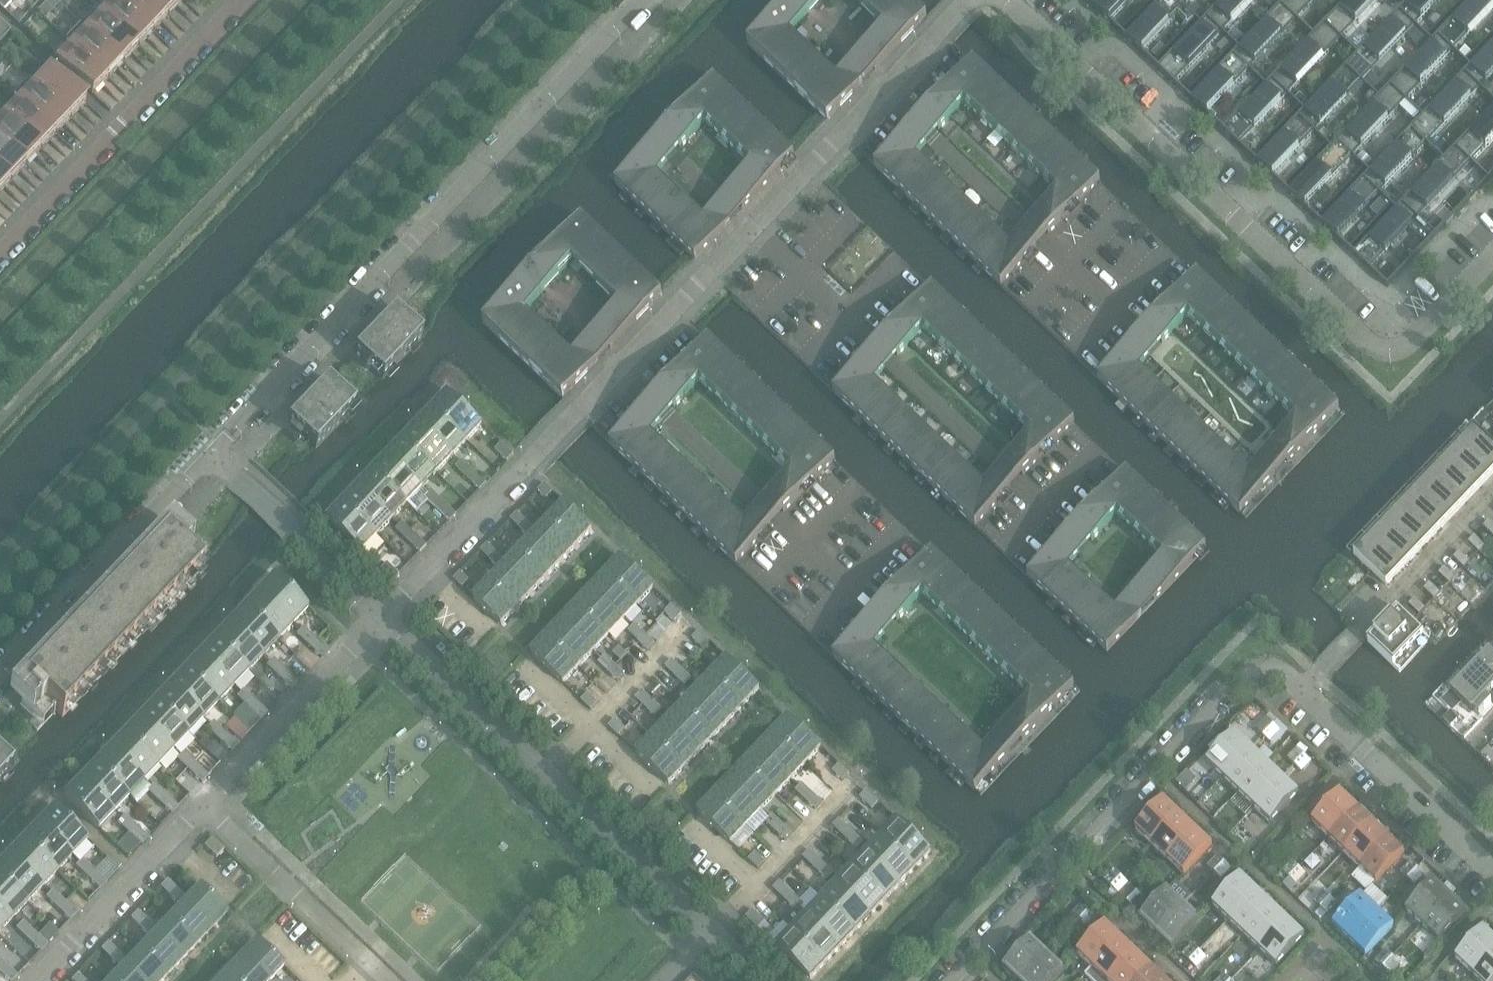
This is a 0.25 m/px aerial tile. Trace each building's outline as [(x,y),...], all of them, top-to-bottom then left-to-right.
[(4,11),(14,0),(0,0),(0,7),(4,11)] [(119,0),(117,0),(103,15),(138,47),(152,32),(119,0)] [(151,0),(119,0),(152,32),(167,16),(151,0)] [(182,0),(151,0),(167,16),(182,0)] [(765,60),(822,0),(790,0),(748,44),(765,60)] [(828,120),(870,76),(927,16),(910,0),(855,0),(884,27),(858,54),(847,66),(837,76),(791,33),(765,60),(828,120)] [(1094,8),(1109,23),(1131,0),(1102,0),(1094,8)] [(1127,39),(1142,54),(1178,16),(1190,27),(1196,20),(1184,9),(1175,0),(1164,0),(1127,39)] [(1184,9),(1193,0),(1175,0),(1184,9)] [(1207,20),(1222,34),(1255,0),(1227,0),(1207,20)] [(1277,13),(1282,7),(1289,0),(1263,0),(1277,13)] [(1282,7),(1297,21),(1317,0),(1289,0),(1282,7)] [(1326,26),(1341,40),(1379,0),(1351,0),(1330,22),(1326,26)] [(1401,13),(1416,27),(1442,0),(1413,0),(1406,7),(1401,13)] [(1439,38),(1454,52),(1492,11),(1492,4),(1488,0),(1475,0),(1439,38)] [(1250,41),(1235,57),(1249,71),(1297,21),(1282,7),(1277,13),(1264,26),(1250,41)] [(1359,57),(1347,69),(1362,83),(1416,27),(1401,13),(1367,48),(1359,57)] [(1436,30),(1444,21),(1436,13),(1428,22),(1436,30)] [(138,47),(103,15),(88,30),(123,63),(138,47)] [(1202,26),(1159,71),(1174,85),(1222,34),(1207,20),(1202,26)] [(11,31),(0,21),(0,43),(11,31)] [(34,30),(27,23),(22,29),(29,35),(34,30)] [(1315,38),(1273,82),(1288,96),(1341,40),(1326,26),(1315,38)] [(123,63),(88,30),(74,46),(108,79),(123,63)] [(1433,44),(1392,88),(1406,102),(1454,52),(1439,38),(1433,44)] [(1224,56),(1234,46),(1226,39),(1216,49),(1224,56)] [(108,79),(74,46),(58,62),(92,95),(108,79)] [(1466,75),(1481,89),(1492,76),(1492,47),(1472,69),(1466,75)] [(1235,57),(1192,102),(1207,116),(1249,71),(1235,57)] [(938,97),(955,113),(965,103),(990,77),(973,60),(938,97)] [(85,102),(51,69),(36,86),(70,118),(85,102)] [(1305,113),(1300,119),(1315,133),(1362,83),(1347,69),(1305,113)] [(1424,119),(1412,131),(1427,145),(1481,89),(1466,75),(1424,119)] [(980,118),(1006,91),(990,77),(965,103),(980,118)] [(706,122),(732,95),(715,79),(679,116),(697,132),(706,122)] [(1267,88),(1225,133),(1240,147),(1288,96),(1273,82),(1267,88)] [(70,118),(36,86),(21,101),(55,134),(70,118)] [(1380,100),(1338,144),(1353,158),(1406,102),(1392,88),(1380,100)] [(996,133),(1021,106),(1006,91),(980,118),(996,133)] [(1301,108),(1309,99),(1301,92),(1293,101),(1301,108)] [(721,136),(747,110),(732,95),(706,122),(721,136)] [(933,136),(955,113),(938,97),(916,120),(909,127),(927,144),(933,136)] [(55,134),(21,101),(6,117),(40,150),(55,134)] [(1011,147),(1037,121),(1021,106),(996,133),(1011,147)] [(737,151),(762,124),(747,110),(721,136),(737,151)] [(1456,150),(1471,164),(1492,142),(1492,112),(1456,150)] [(676,154),(697,132),(679,116),(659,137),(651,146),(668,162),(676,154)] [(6,117),(0,123),(0,141),(25,165),(40,150),(6,117)] [(1300,119),(1257,164),(1272,178),(1315,133),(1300,119)] [(1027,162),(1052,135),(1037,121),(1011,147),(1027,162)] [(752,165),(777,139),(762,124),(737,151),(752,165)] [(874,164),(891,181),(917,154),(927,144),(909,127),(874,164)] [(1371,175),(1365,181),(1380,195),(1427,145),(1412,131),(1371,175)] [(1042,177),(1068,150),(1052,135),(1027,162),(1042,177)] [(771,179),(794,155),(777,139),(752,165),(747,170),(754,177),(762,170),(771,179)] [(0,141),(0,171),(10,181),(25,165),(0,141)] [(1454,152),(1443,142),(1434,152),(1445,162),(1454,152)] [(1332,150),(1290,195),(1305,209),(1353,158),(1338,144),(1332,150)] [(615,183),(632,199),(658,172),(668,162),(651,146),(615,183)] [(1058,191),(1083,165),(1068,150),(1042,177),(1058,191)] [(1445,162),(1403,206),(1418,221),(1471,164),(1456,150),(1454,152),(1445,162)] [(1374,160),(1364,151),(1357,159),(1366,168),(1374,160)] [(907,195),(932,169),(917,154),(891,181),(907,195)] [(1065,218),(1100,181),(1083,165),(1058,191),(1048,202),(1065,218)] [(922,210),(948,183),(932,169),(907,195),(922,210)] [(738,215),(771,179),(762,170),(754,177),(747,170),(721,198),(713,206),(730,222),(738,215)] [(0,171),(0,192),(10,181),(0,171)] [(648,214),(673,187),(658,172),(632,199),(648,214)] [(1365,181),(1322,226),(1337,240),(1380,195),(1365,181)] [(937,225),(963,198),(948,183),(922,210),(937,225)] [(663,228),(688,201),(673,187),(648,214),(663,228)] [(953,240),(978,213),(963,198),(937,225),(953,240)] [(678,243),(703,216),(688,201),(663,228),(678,243)] [(1043,241),(1065,218),(1048,202),(1026,225),(1019,232),(1036,248),(1043,241)] [(1326,210),(1320,205),(1316,208),(1322,214),(1326,210)] [(695,259),(730,222),(713,206),(703,216),(678,243),(695,259)] [(1397,212),(1355,257),(1370,271),(1409,230),(1426,246),(1435,237),(1418,221),(1403,206),(1397,212)] [(968,254),(994,228),(978,213),(953,240),(968,254)] [(483,322),(500,338),(573,262),(619,305),(572,354),(526,311),(500,338),(563,398),(604,355),(662,294),(582,218),(483,322)] [(984,269),(1009,242),(994,228),(968,254),(984,269)] [(1001,285),(1036,248),(1019,232),(1009,242),(984,269),(1001,285)] [(1162,310),(1179,326),(1189,316),(1214,289),(1197,273),(1162,310)] [(897,323),(914,339),(924,329),(949,302),(932,286),(897,323)] [(1204,331),(1229,304),(1214,289),(1189,316),(1204,331)] [(939,344),(965,317),(949,302),(924,329),(939,344)] [(1219,345),(1245,319),(1229,304),(1204,331),(1219,345)] [(382,379),(422,337),(395,310),(355,352),(382,379)] [(1157,349),(1179,326),(1162,310),(1140,333),(1133,340),(1150,356),(1157,349)] [(955,359),(980,332),(965,317),(939,344),(955,359)] [(1235,360),(1260,333),(1245,319),(1219,345),(1235,360)] [(892,362),(914,339),(897,323),(875,346),(868,353),(885,370),(892,362)] [(970,373),(996,347),(980,332),(955,359),(970,373)] [(1250,375),(1276,348),(1260,333),(1235,360),(1250,375)] [(674,375),(691,391),(700,381),(726,355),(709,338),(674,375)] [(1097,377),(1115,394),(1140,367),(1150,356),(1133,340),(1097,377)] [(986,388),(1011,361),(996,347),(970,373),(986,388)] [(1266,390),(1291,363),(1276,348),(1250,375),(1266,390)] [(833,390),(850,407),(875,380),(885,370),(868,353),(833,390)] [(716,396),(741,369),(726,355),(700,381),(716,396)] [(1001,403),(1027,376),(1011,361),(986,388),(1001,403)] [(1281,404),(1307,378),(1291,363),(1266,390),(1281,404)] [(1130,408),(1156,382),(1140,367),(1115,394),(1130,408)] [(731,411),(757,384),(741,369),(716,396),(731,411)] [(668,416),(691,391),(674,375),(651,399),(645,406),(662,422),(668,416)] [(1017,418),(1042,391),(1027,376),(1001,403),(1017,418)] [(1297,419),(1322,392),(1307,378),(1281,404),(1297,419)] [(316,449),(356,407),(328,380),(288,422),(309,442),(314,447),(316,449)] [(866,421),(891,395),(875,380),(850,407),(866,421)] [(1146,423),(1171,396),(1156,382),(1130,408),(1146,423)] [(747,425),(772,399),(757,384),(731,411),(747,425)] [(1032,432),(1057,405),(1042,391),(1017,418),(1032,432)] [(1304,446),(1339,409),(1322,392),(1297,419),(1287,429),(1304,446)] [(483,425),(448,393),(433,409),(467,442),(483,425)] [(881,436),(906,409),(891,395),(866,421),(881,436)] [(1161,438),(1187,411),(1171,396),(1146,423),(1161,438)] [(762,440),(788,413),(772,399),(747,425),(762,440)] [(1040,459),(1075,422),(1057,405),(1032,432),(1022,442),(1040,459)] [(609,443),(626,459),(652,432),(662,422),(645,406),(609,443)] [(467,442),(433,409),(418,425),(452,458),(467,442)] [(896,451),(922,424),(906,409),(881,436),(896,451)] [(1176,453),(1202,426),(1187,411),(1161,438),(1176,453)] [(778,455),(803,428),(788,413),(762,440),(778,455)] [(912,466),(937,439),(922,424),(896,451),(912,466)] [(452,458),(418,425),(403,440),(437,473),(452,458)] [(1192,467),(1217,441),(1202,426),(1176,453),(1192,467)] [(793,470),(818,443),(803,428),(778,455),(793,470)] [(1490,444),(1474,428),(1459,444),(1492,475),(1492,474),(1492,447),(1490,444)] [(1282,469),(1304,446),(1287,429),(1265,452),(1258,460),(1275,476),(1282,469)] [(642,474),(667,447),(652,432),(626,459),(642,474)] [(927,480),(953,454),(937,439),(912,466),(927,480)] [(437,473),(403,440),(388,456),(422,489),(437,473)] [(1207,482),(1233,455),(1217,441),(1192,467),(1207,482)] [(1018,482),(1040,459),(1022,442),(1001,465),(994,473),(1011,489),(1018,482)] [(514,455),(501,443),(495,451),(507,463),(514,455)] [(800,496),(836,459),(818,443),(793,470),(783,480),(800,496)] [(1492,475),(1459,444),(1444,460),(1477,491),(1492,475)] [(657,488),(683,462),(667,447),(642,474),(657,488)] [(943,495),(968,468),(953,454),(927,480),(943,495)] [(1223,497),(1248,470),(1233,455),(1207,482),(1223,497)] [(422,489),(388,456),(373,472),(407,504),(422,489)] [(468,479),(475,472),(462,460),(456,468),(468,479)] [(1240,513),(1275,476),(1258,460),(1248,470),(1223,497),(1240,513)] [(1477,491),(1444,460),(1429,476),(1462,507),(1477,491)] [(673,503),(698,476),(683,462),(657,488),(673,503)] [(958,510),(984,483),(968,468),(943,495),(958,510)] [(1091,508),(1108,524),(1118,514),(1144,487),(1126,471),(1091,508)] [(407,504),(373,472),(358,487),(392,520),(407,504)] [(487,484),(475,472),(468,479),(480,491),(487,484)] [(975,526),(1011,489),(994,473),(984,483),(958,510),(975,526)] [(688,518),(714,491),(698,476),(673,503),(688,518)] [(1462,507),(1429,476),(1414,491),(1447,523),(1462,507)] [(779,518),(800,496),(783,480),(762,502),(754,510),(772,526),(779,518)] [(553,493),(545,484),(538,492),(546,500),(553,493)] [(392,520),(358,487),(343,503),(377,536),(392,520)] [(1133,529),(1159,502),(1144,487),(1118,514),(1133,529)] [(704,532),(729,506),(714,491),(688,518),(704,532)] [(1447,523),(1414,491),(1399,507),(1432,538),(1447,523)] [(438,511),(445,503),(432,492),(426,499),(438,511)] [(1149,543),(1174,516),(1159,502),(1133,529),(1149,543)] [(377,536),(343,503),(328,519),(362,552),(377,536)] [(457,515),(445,503),(438,511),(450,522),(457,515)] [(592,530),(565,504),(549,520),(577,546),(592,530)] [(719,547),(745,520),(729,506),(704,532),(719,547)] [(1432,538),(1399,507),(1384,523),(1417,554),(1432,538)] [(1087,547),(1108,524),(1091,508),(1069,531),(1063,538),(1080,554),(1087,547)] [(736,563),(772,526),(754,510),(745,520),(719,547),(736,563)] [(526,521),(517,513),(510,520),(519,528),(526,521)] [(1163,557),(1189,531),(1174,516),(1149,543),(1163,557)] [(562,562),(577,546),(549,520),(534,536),(562,562)] [(535,529),(526,521),(519,528),(528,536),(535,529)] [(1489,521),(1483,527),(1492,537),(1492,525),(1489,521)] [(63,716),(203,568),(197,562),(193,558),(201,550),(171,522),(9,691),(43,724),(56,710),(58,711),(63,716)] [(408,542),(415,535),(403,523),(396,530),(408,542)] [(1417,554),(1384,523),(1369,539),(1402,570),(1417,554)] [(1183,571),(1206,547),(1189,531),(1163,557),(1159,563),(1166,570),(1174,562),(1183,571)] [(427,546),(415,535),(408,542),(420,554),(427,546)] [(562,562),(534,536),(519,551),(547,578),(562,562)] [(1485,547),(1474,537),(1468,543),(1479,553),(1485,547)] [(1027,575),(1044,592),(1070,565),(1080,554),(1063,538),(1027,575)] [(1402,570),(1369,539),(1354,554),(1373,572),(1386,586),(1402,570)] [(496,552),(488,544),(481,551),(489,560),(496,552)] [(547,578),(519,551),(504,567),(532,593),(547,578)] [(897,588),(914,604),(924,594),(941,576),(949,567),(932,551),(897,588)] [(505,561),(496,552),(489,560),(498,568),(505,561)] [(1470,563),(1459,552),(1453,559),(1464,569),(1470,563)] [(654,589),(621,558),(606,574),(638,605),(654,589)] [(1150,606),(1183,571),(1174,562),(1166,570),(1159,563),(1133,590),(1125,598),(1142,614),(1150,606)] [(400,575),(388,563),(381,570),(393,582),(400,575)] [(1059,606),(1085,579),(1070,565),(1044,592),(1059,606)] [(532,593),(504,567),(490,583),(517,609),(532,593)] [(939,609),(965,582),(949,567),(941,576),(924,594),(939,609)] [(1455,578),(1444,568),(1438,574),(1449,585),(1455,578)] [(469,581),(460,573),(453,580),(462,588),(469,581)] [(638,605),(606,574),(591,590),(623,621),(638,605)] [(308,608),(274,575),(258,592),(293,625),(308,608)] [(1075,621),(1100,594),(1085,579),(1059,606),(1075,621)] [(955,624),(980,597),(965,582),(939,609),(955,624)] [(517,609),(490,583),(474,599),(501,625),(517,609)] [(1440,594),(1429,584),(1423,590),(1434,600),(1440,594)] [(892,627),(914,604),(897,588),(875,611),(868,618),(885,635),(892,627)] [(623,621),(591,590),(576,605),(609,636),(623,621)] [(293,625),(258,592),(244,607),(278,640),(293,625)] [(1090,635),(1115,608),(1100,594),(1075,621),(1090,635)] [(970,638),(996,612),(980,597),(955,624),(970,638)] [(1107,652),(1142,614),(1125,598),(1115,608),(1090,635),(1107,652)] [(1425,610),(1415,599),(1409,605),(1419,616),(1425,610)] [(609,636),(576,605),(561,621),(594,652),(609,636)] [(682,615),(672,606),(665,613),(675,622),(682,615)] [(278,640),(244,607),(229,623),(263,656),(278,640)] [(1393,666),(1423,634),(1398,610),(1392,616),(1374,635),(1368,641),(1393,666)] [(986,653),(1011,626),(996,612),(970,638),(986,653)] [(833,655),(850,672),(875,645),(885,635),(868,618),(833,655)] [(594,652),(561,621),(546,637),(579,668),(594,652)] [(263,656),(229,623),(214,639),(248,671),(263,656)] [(638,641),(645,634),(635,625),(628,632),(638,641)] [(1001,668),(1026,641),(1011,626),(986,653),(1001,668)] [(309,646),(316,639),(303,627),(296,635),(309,646)] [(709,641),(699,632),(692,639),(702,648),(709,641)] [(655,644),(645,634),(638,641),(648,651),(655,644)] [(579,668),(546,637),(531,653),(563,684),(579,668)] [(248,671),(214,639),(199,654),(233,687),(248,671)] [(321,658),(328,651),(316,639),(309,646),(321,658)] [(1016,683),(1042,656),(1026,641),(1001,668),(1016,683)] [(865,686),(891,660),(875,645),(850,672),(865,686)] [(1492,688),(1492,655),(1489,652),(1479,662),(1474,657),(1460,671),(1466,676),(1453,690),(1452,690),(1451,692),(1472,712),(1473,710),(1478,715),(1491,702),(1485,696),(1492,688)] [(233,687),(199,654),(184,670),(218,703),(233,687)] [(615,665),(605,656),(598,663),(608,673),(615,665)] [(1032,697),(1057,670),(1042,656),(1016,683),(1032,697)] [(760,689),(727,658),(711,675),(744,706),(760,689)] [(279,678),(286,670),(273,659),(266,666),(279,678)] [(682,669),(672,660),(665,667),(675,676),(682,669)] [(881,701),(906,674),(891,660),(865,686),(881,701)] [(625,675),(615,665),(608,673),(618,682),(625,675)] [(692,679),(682,669),(675,676),(685,686),(692,679)] [(218,703),(184,670),(169,686),(203,719),(218,703)] [(298,682),(286,670),(279,678),(291,689),(298,682)] [(1039,724),(1075,687),(1057,670),(1032,697),(1022,707),(1039,724)] [(896,716),(922,689),(906,674),(881,701),(896,716)] [(744,706),(711,675),(696,690),(729,721),(744,706)] [(203,719),(169,686),(154,702),(188,734),(203,719)] [(598,703),(588,694),(587,694),(580,687),(576,692),(583,699),(581,701),(591,711),(598,703)] [(912,731),(937,704),(922,689),(896,716),(912,731)] [(249,709),(256,702),(244,690),(237,697),(249,709)] [(729,721),(696,690),(682,706),(714,737),(729,721)] [(652,701),(642,691),(635,699),(645,708),(652,701)] [(662,710),(652,701),(645,708),(655,718),(662,710)] [(188,734),(154,702),(139,717),(173,750),(188,734)] [(268,713),(256,702),(249,709),(261,721),(268,713)] [(927,745),(953,719),(937,704),(912,731),(927,745)] [(714,737),(682,706),(667,722),(699,753),(714,737)] [(1016,748),(1039,724),(1022,707),(999,732),(993,738),(1011,754),(1016,748)] [(1458,719),(1450,712),(1443,719),(1451,727),(1458,719)] [(173,750),(139,717),(124,733),(158,766),(173,750)] [(821,748),(789,717),(773,733),(806,764),(821,748)] [(1263,736),(1273,726),(1266,718),(1256,729),(1263,736)] [(943,760),(968,733),(953,719),(927,745),(943,760)] [(625,729),(615,720),(608,727),(618,737),(625,729)] [(219,740),(226,733),(213,721),(207,729),(219,740)] [(699,753),(667,722),(652,737),(684,768),(699,753)] [(1270,743),(1280,733),(1273,726),(1263,736),(1270,743)] [(158,766),(124,733),(109,749),(144,781),(158,766)] [(238,745),(226,733),(219,740),(231,752),(238,745)] [(806,764),(773,733),(758,749),(791,780),(806,764)] [(958,775),(984,748),(968,733),(943,760),(958,775)] [(1223,778),(1251,749),(1235,733),(1206,763),(1223,778)] [(684,768),(652,737),(636,754),(669,785),(684,768)] [(975,791),(1011,754),(993,738),(984,748),(958,775),(975,791)] [(1294,766),(1304,755),(1297,748),(1287,759),(1294,766)] [(144,781),(109,749),(94,764),(129,797),(144,781)] [(791,780),(758,749),(743,765),(776,796),(791,780)] [(1238,793),(1267,763),(1251,749),(1223,778),(1238,793)] [(14,766),(0,752),(0,780),(14,766)] [(196,765),(184,753),(177,760),(189,772),(196,765)] [(1312,762),(1304,755),(1294,766),(1302,773),(1312,762)] [(1254,808),(1283,778),(1267,763),(1238,793),(1254,808)] [(129,797),(94,764),(80,780),(114,812),(129,797)] [(208,776),(196,765),(189,772),(202,783),(208,776)] [(776,796),(743,765),(728,780),(761,811),(776,796)] [(849,774),(839,765),(832,772),(842,782),(849,774)] [(1270,824),(1299,794),(1283,778),(1254,808),(1270,824)] [(114,812),(80,780),(64,796),(98,829),(114,812)] [(761,811),(728,780),(714,796),(746,827),(761,811)] [(166,796),(154,784),(147,791),(160,803),(166,796)] [(812,794),(802,784),(795,791),(805,801),(812,794)] [(879,803),(867,791),(860,798),(872,810),(879,803)] [(1328,838),(1357,808),(1340,792),(1312,822),(1328,838)] [(822,803),(812,794),(805,801),(815,810),(822,803)] [(179,807),(166,796),(160,803),(172,815),(179,807)] [(746,827),(714,796),(698,812),(731,843),(746,827)] [(1152,845),(1180,815),(1164,800),(1135,830),(1152,845)] [(88,840),(54,807),(38,824),(72,856),(88,840)] [(1344,853),(1372,823),(1357,808),(1328,838),(1344,853)] [(130,834),(137,827),(124,815),(117,823),(130,834)] [(775,832),(782,825),(772,815),(765,822),(775,832)] [(1167,860),(1196,830),(1180,815),(1152,845),(1167,860)] [(852,831),(839,820),(833,827),(845,839),(852,831)] [(931,853),(897,820),(881,836),(916,869),(931,853)] [(1359,868),(1388,838),(1372,823),(1344,853),(1359,868)] [(72,856),(38,824),(23,839),(57,872),(72,856)] [(785,842),(792,834),(782,825),(775,832),(785,842)] [(149,839),(137,827),(130,834),(142,846),(149,839)] [(1184,876),(1213,846),(1196,830),(1167,860),(1184,876)] [(864,843),(852,831),(845,839),(857,850),(864,843)] [(916,869),(881,836),(866,852),(901,885),(916,869)] [(224,850),(212,838),(204,846),(216,858),(224,850)] [(1376,884),(1405,854),(1388,838),(1359,868),(1376,884)] [(57,872),(23,839),(8,855),(42,888),(57,872)] [(815,870),(822,862),(810,851),(803,858),(815,870)] [(901,885),(866,852),(851,868),(886,900),(901,885)] [(765,863),(755,853),(748,860),(758,870),(765,863)] [(8,855),(0,863),(0,877),(27,903),(42,888),(8,855)] [(1214,874),(1224,863),(1217,856),(1207,866),(1214,874)] [(88,878),(95,871),(83,859),(76,867),(88,878)] [(1289,879),(1299,868),(1292,861),(1282,872),(1289,879)] [(834,874),(822,862),(815,870),(827,881),(834,874)] [(1408,879),(1418,869),(1410,862),(1400,872),(1408,879)] [(1222,881),(1232,870),(1224,863),(1214,874),(1222,881)] [(886,900),(851,868),(837,883),(871,916),(886,900)] [(1297,886),(1307,875),(1299,868),(1289,879),(1297,886)] [(1415,886),(1425,876),(1418,869),(1408,879),(1415,886)] [(1114,870),(1104,880),(1112,888),(1121,878),(1114,870)] [(107,883),(95,871),(88,878),(100,890),(107,883)] [(1228,921),(1257,891),(1240,876),(1212,906),(1228,921)] [(0,877),(0,907),(13,919),(27,903),(0,877)] [(1121,878),(1112,888),(1119,895),(1129,885),(1121,878)] [(1289,879),(1282,886),(1290,893),(1297,886),(1289,879)] [(176,888),(167,880),(161,887),(169,895),(176,888)] [(785,901),(792,894),(780,882),(773,889),(785,901)] [(1422,927),(1450,897),(1434,882),(1405,912),(1422,927)] [(871,916),(837,883),(822,899),(856,932),(871,916)] [(228,913),(200,887),(185,903),(212,929),(228,913)] [(185,896),(176,888),(169,895),(178,904),(185,896)] [(58,909),(65,902),(53,890),(46,898),(58,909)] [(1156,935),(1184,905),(1168,890),(1139,920),(1156,935)] [(1244,936),(1273,906),(1257,891),(1228,921),(1244,936)] [(1330,898),(1323,891),(1313,902),(1321,909),(1330,898)] [(1129,916),(1145,899),(1137,892),(1127,903),(1129,904),(1122,910),(1129,916)] [(804,905),(792,894),(785,901),(798,913),(804,905)] [(1349,941),(1377,911),(1361,895),(1333,925),(1349,941)] [(1439,943),(1467,913),(1450,897),(1422,927),(1439,943)] [(1338,905),(1330,898),(1321,909),(1328,916),(1338,905)] [(856,932),(822,899),(807,915),(841,947),(856,932)] [(77,914),(65,902),(58,909),(70,921),(77,914)] [(212,929),(185,903),(170,919),(197,945),(212,929)] [(1078,923),(1088,912),(1081,905),(1071,916),(1078,923)] [(1172,951),(1201,921),(1184,905),(1156,935),(1172,951)] [(1260,951),(1288,921),(1273,906),(1244,936),(1260,951)] [(0,907),(0,932),(13,919),(0,907)] [(1321,909),(1315,915),(1321,921),(1327,915),(1321,909)] [(140,927),(146,919),(138,911),(131,918),(140,927)] [(765,922),(753,911),(746,918),(758,930),(765,922)] [(1366,957),(1394,927),(1377,911),(1349,941),(1366,957)] [(1085,930),(1095,919),(1088,912),(1078,923),(1085,930)] [(841,947),(807,915),(792,930),(826,963),(841,947)] [(155,928),(146,919),(140,927),(148,935),(152,931),(155,928)] [(197,945),(170,919),(155,934),(182,960),(197,945)] [(1276,967),(1305,937),(1288,921),(1260,951),(1276,967)] [(35,933),(23,922),(16,929),(29,941),(35,933)] [(1093,969),(1121,939),(1105,924),(1077,954),(1093,969)] [(1492,952),(1492,938),(1483,929),(1455,959),(1471,974),(1492,952)] [(826,963),(792,930),(776,947),(810,979),(826,963)] [(48,945),(35,933),(29,941),(41,952),(48,945)] [(182,960),(155,934),(140,950),(167,976),(182,960)] [(1048,955),(1031,939),(1003,969),(1015,980),(1023,980),(1048,955)] [(1136,953),(1121,939),(1093,969),(1086,976),(1091,980),(1109,980),(1136,953)] [(257,941),(257,940),(241,957),(266,980),(270,980),(284,967),(257,941)] [(117,951),(108,942),(101,950),(110,958),(117,951)] [(1199,952),(1192,945),(1182,955),(1189,962),(1199,952)] [(140,950),(125,966),(141,980),(163,980),(167,976),(140,950)] [(122,963),(126,959),(117,951),(110,958),(119,966),(122,963)] [(1383,968),(1393,958),(1385,951),(1376,961),(1383,968)] [(1207,959),(1200,952),(1199,952),(1189,962),(1197,969),(1207,959)] [(1471,974),(1478,980),(1492,980),(1492,952),(1471,974)] [(1151,967),(1136,953),(1109,980),(1137,980),(1151,967)] [(1064,970),(1048,955),(1023,980),(1054,980),(1064,970)] [(241,957),(226,973),(235,980),(266,980),(241,957)] [(1393,958),(1383,968),(1390,975),(1400,965),(1393,958)] [(6,965),(0,971),(0,973),(8,980),(13,980),(18,976),(6,965)] [(125,966),(110,980),(141,980),(125,966)] [(1165,980),(1151,967),(1137,980),(1165,980)] [(226,973),(218,980),(235,980),(226,973)]
